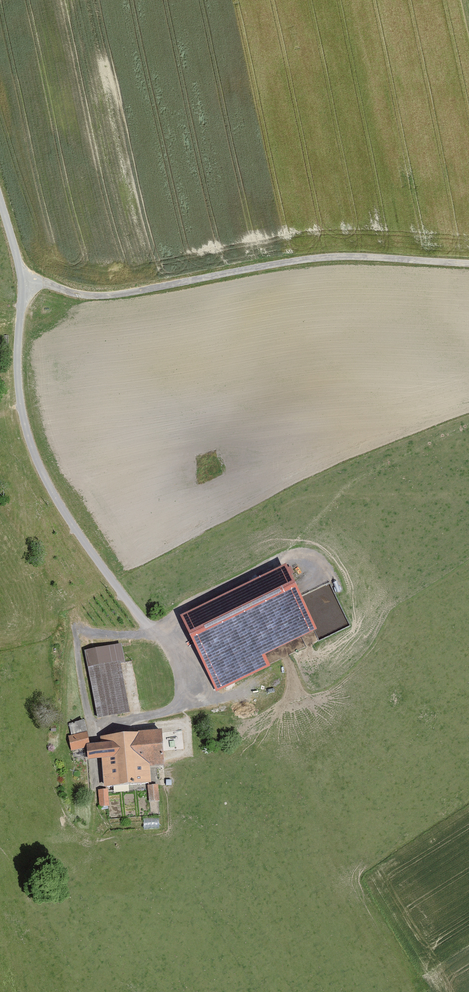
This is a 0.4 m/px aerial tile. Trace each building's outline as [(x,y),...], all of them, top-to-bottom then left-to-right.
[(283,570),(179,619),(215,695),(269,669),(264,658),(314,634),(283,570)] [(121,645),(84,652),(95,719),(132,713),(121,645)] [(85,721),(67,722),(68,749),(85,748),(85,721)] [(97,748),(85,748),(85,763),(103,763),(104,788),(145,787),(145,769),(159,769),(158,740),(97,741),(97,748)] [(159,790),(148,790),(148,807),(159,807),(159,790)] [(109,794),(97,794),(98,813),(110,813),(109,794)]
